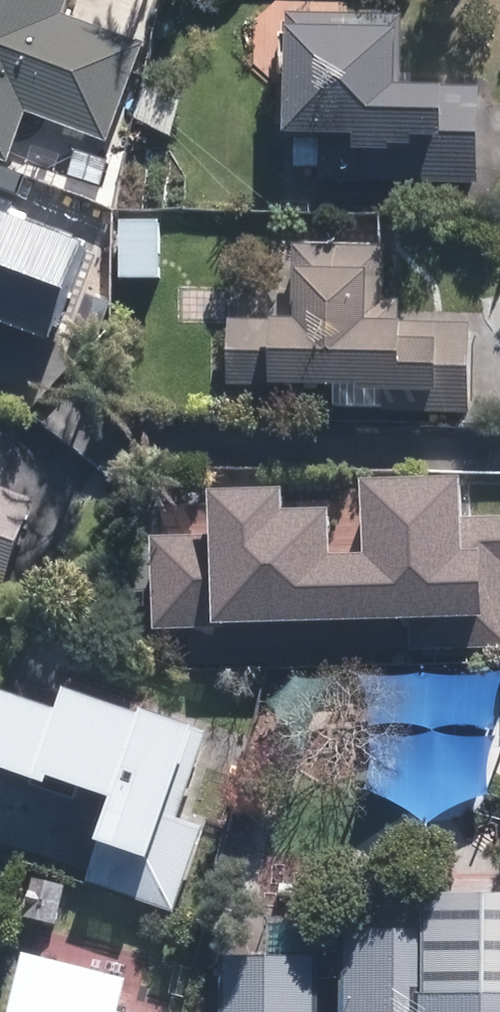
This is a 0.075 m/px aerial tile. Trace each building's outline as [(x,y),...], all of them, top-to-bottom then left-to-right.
[(103,147),(136,41),(59,17),(65,0),(0,0),(0,153),(8,156),(19,121),(103,147)] [(375,154),(399,154),(399,148),(419,148),(419,154),(418,189),(467,189),(468,93),(381,92),(382,38),(268,37),(267,144),(288,144),(288,168),(314,168),(315,144),(338,145),(338,161),(375,161),(375,154)] [(0,201),(0,327),(48,343),(82,240),(8,216),(12,205),(0,201)] [(285,248),(282,323),(219,320),(215,396),(279,399),(367,403),(367,414),(455,418),(459,328),(391,325),(392,304),(371,303),(373,252),(285,248)] [(351,489),(349,526),(327,526),(327,545),(227,541),(226,560),(178,559),(174,659),(345,664),(345,653),(438,656),(493,658),(496,558),(441,556),(444,492),(351,489)] [(0,496),(0,589),(1,589),(28,505),(0,496)] [(74,851),(89,856),(79,886),(168,916),(197,831),(174,823),(199,750),(175,742),(46,699),(41,717),(0,703),(0,786),(31,796),(33,791),(88,809),(74,851)] [(334,936),(334,1011),(499,1011),(499,904),(407,904),(407,935),(334,936)] [(209,957),(209,1011),(305,1011),(305,956),(209,957)] [(125,987),(15,961),(3,1011),(119,1011),(125,987)]
